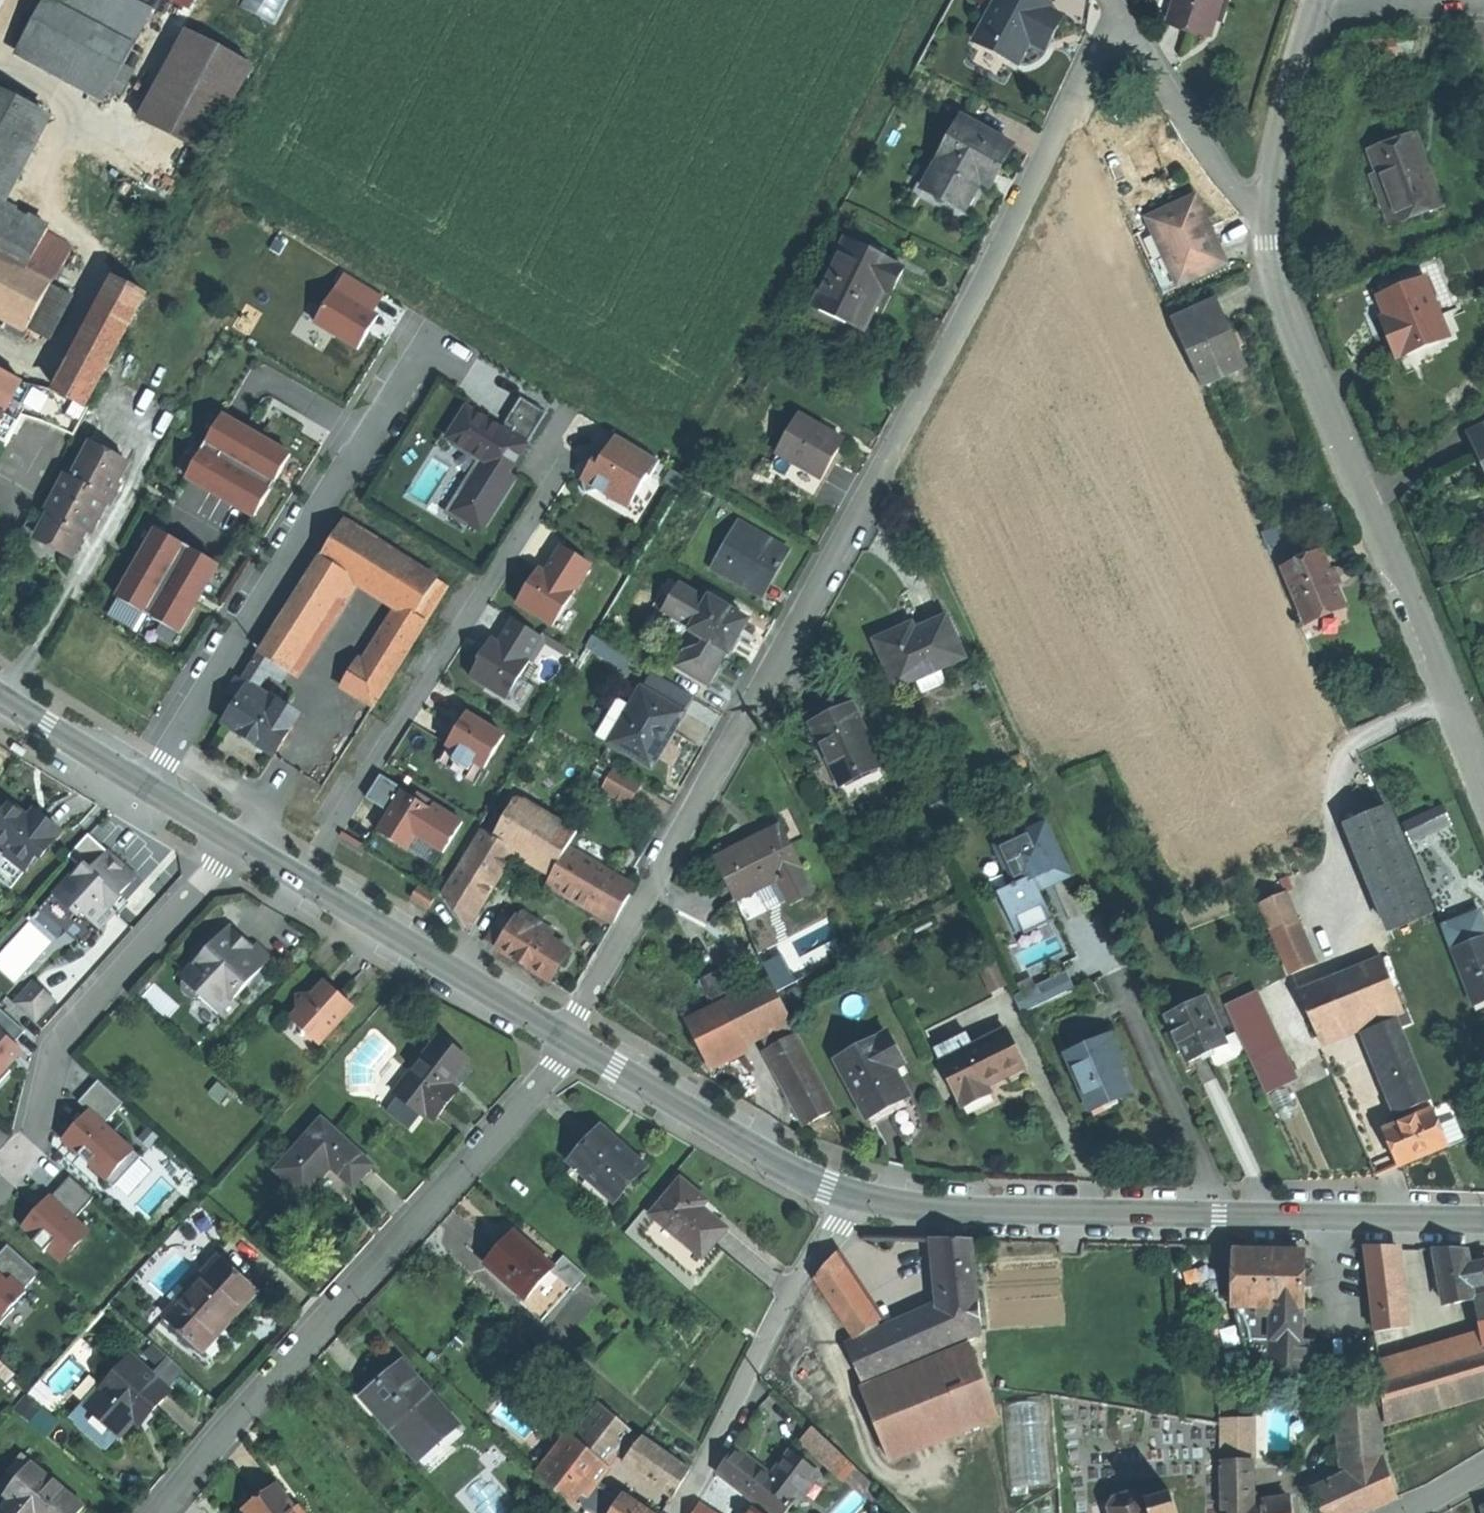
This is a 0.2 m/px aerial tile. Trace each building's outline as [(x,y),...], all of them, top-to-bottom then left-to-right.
[(152,49),(67,5),(59,0),(58,0),(47,0),(25,42),(127,97),(152,49)] [(249,9),(285,26),(297,0),(253,0),(249,9)] [(1021,66),(1032,44),(1038,33),(1050,11),(1053,5),(1043,0),(1006,0),(999,13),(995,11),(978,43),(1021,66)] [(1214,23),(1221,0),(1176,0),(1173,10),(1193,16),(1214,23)] [(1064,18),(1050,11),(1038,33),(1052,40),(1057,30),(1064,18)] [(208,158),(256,68),(189,33),(142,123),(208,158)] [(1038,33),(1032,44),(1046,51),(1052,40),(1038,33)] [(1396,55),(1396,39),(1365,39),(1365,55),(1396,55)] [(46,113),(2,89),(0,93),(0,200),(46,113)] [(978,115),(985,100),(977,96),(970,112),(978,115)] [(971,213),(986,185),(995,189),(1005,170),(1017,147),(965,120),(928,191),(971,213)] [(1393,145),(1370,154),(1378,174),(1371,177),(1391,224),(1397,222),(1398,224),(1444,206),(1416,136),(1393,145)] [(30,272),(51,234),(53,230),(0,202),(0,255),(30,272)] [(1179,291),(1227,269),(1210,234),(1195,202),(1148,224),(1179,291)] [(30,272),(55,285),(76,247),(51,234),(30,272)] [(816,309),(868,334),(887,295),(894,299),(899,289),(908,270),(848,241),(816,309)] [(32,329),(55,285),(30,272),(0,255),(0,312),(32,329)] [(342,268),(309,320),(353,348),(386,296),(342,268)] [(59,389),(88,404),(148,292),(119,276),(59,389)] [(1427,279),(1381,297),(1389,318),(1383,320),(1390,338),(1398,357),(1450,336),(1427,279)] [(55,285),(32,329),(53,341),(77,297),(55,285)] [(809,322),(869,350),(894,299),(887,295),(868,334),(816,309),(809,322)] [(1214,308),(1173,326),(1202,390),(1242,372),(1227,338),(1214,308)] [(25,381),(0,367),(0,428),(25,381)] [(78,434),(93,407),(88,404),(59,389),(25,381),(0,428),(0,437),(11,442),(25,414),(50,421),(78,434)] [(217,408),(178,476),(247,515),(286,447),(217,408)] [(847,439),(802,415),(782,453),(826,477),(836,459),(847,439)] [(1471,434),(1483,463),(1483,429),(1471,434)] [(663,464),(621,438),(611,453),(605,450),(598,463),(600,470),(593,472),(584,474),(589,495),(603,492),(613,489),(636,503),(650,477),(654,479),(663,464)] [(41,532),(78,552),(93,524),(103,522),(102,516),(114,494),(122,491),(120,483),(129,465),(95,446),(85,463),(76,481),(66,477),(50,507),(54,509),(47,520),(41,532)] [(826,477),(782,453),(772,471),(817,495),(826,477)] [(484,576),(538,490),(496,464),(442,549),(484,576)] [(632,510),(636,503),(613,489),(603,492),(632,510)] [(353,574),(401,605),(418,615),(440,581),(346,522),(324,556),(353,574)] [(788,550),(741,524),(717,569),(764,595),(771,582),(779,569),(781,570),(784,565),(781,563),(788,550)] [(182,633),(217,560),(146,527),(111,599),(182,633)] [(71,565),(78,552),(41,532),(34,544),(71,565)] [(521,605),(556,627),(594,567),(565,549),(549,575),(542,571),(521,605)] [(324,556),(262,653),(277,662),(290,671),(353,574),(324,556)] [(1294,627),(1332,610),(1321,585),(1310,560),(1272,576),(1294,627)] [(429,622),(450,588),(440,581),(418,615),(429,622)] [(695,628),(709,602),(682,586),(667,612),(695,628)] [(706,637),(729,651),(732,652),(742,635),(750,619),(712,598),(709,602),(695,628),(693,630),(706,637)] [(391,671),(396,674),(429,622),(418,615),(401,605),(362,660),(387,676),(391,671)] [(1296,632),(1334,616),(1332,610),(1294,627),(1296,632)] [(898,635),(895,629),(872,640),(894,686),(912,678),(936,666),(959,655),(940,615),(910,630),(898,635)] [(517,622),(503,646),(529,662),(544,639),(517,622)] [(901,626),(895,629),(898,635),(910,630),(907,623),(901,626)] [(682,664),(712,681),(729,651),(706,637),(702,644),(687,654),(682,664)] [(483,660),(485,661),(488,663),(500,644),(495,641),(483,660)] [(503,646),(500,644),(488,663),(485,661),(474,678),(510,700),(532,664),(529,662),(503,646)] [(636,661),(610,645),(605,654),(631,670),(636,661)] [(252,685),(260,689),(271,671),(277,662),(262,653),(245,680),(252,685)] [(380,699),(396,674),(391,671),(387,676),(362,660),(360,659),(348,677),(380,699)] [(277,662),(271,671),(285,680),(290,671),(277,662)] [(936,666),(912,678),(918,691),(942,680),(936,666)] [(685,713),(695,696),(654,672),(644,689),(685,713)] [(231,691),(243,699),(252,685),(245,680),(243,679),(246,675),(243,673),(231,691)] [(375,707),(396,674),(380,699),(348,677),(342,686),(375,707)] [(252,685),(243,699),(227,724),(250,738),(276,755),(302,716),(260,689),(252,685)] [(674,732),(685,713),(644,689),(642,688),(632,706),(611,741),(650,764),(660,746),(670,729),(674,732)] [(599,734),(611,741),(632,706),(619,698),(599,734)] [(838,783),(878,764),(849,706),(827,717),(809,725),(838,783)] [(470,714),(461,728),(466,731),(474,717),(470,714)] [(508,737),(474,717),(466,731),(461,728),(450,747),(462,753),(477,763),(488,770),(508,737)] [(472,772),(477,763),(462,753),(456,762),(472,772)] [(878,764),(838,783),(846,800),(886,780),(878,764)] [(644,784),(616,767),(603,789),(631,805),(644,784)] [(384,776),(370,799),(393,813),(406,793),(407,793),(408,791),(384,776)] [(503,876),(518,850),(495,837),(519,796),(506,789),(482,830),(485,832),(483,834),(485,835),(472,858),(503,876)] [(417,800),(407,793),(406,793),(393,813),(381,833),(410,851),(419,837),(446,854),(465,823),(420,795),(417,800)] [(518,850),(555,873),(579,832),(519,796),(495,837),(518,850)] [(27,818),(7,803),(0,813),(0,843),(9,850),(6,855),(21,866),(25,869),(36,854),(40,857),(59,831),(41,817),(35,825),(27,818)] [(1454,825),(1446,805),(1404,821),(1411,841),(1454,825)] [(33,811),(27,818),(35,825),(41,817),(37,814),(33,811)] [(1347,828),(1390,933),(1432,916),(1388,811),(1347,828)] [(748,842),(715,858),(737,900),(758,889),(776,880),(787,901),(788,904),(811,892),(778,827),(748,842)] [(1050,918),(1037,891),(1049,885),(1067,877),(1044,827),(998,849),(1017,889),(1002,896),(1019,933),(1022,931),(1047,920),(1050,918)] [(64,904),(73,913),(81,912),(99,929),(114,911),(106,904),(115,894),(117,896),(135,877),(120,864),(87,834),(67,856),(78,866),(67,878),(74,884),(63,896),(64,904)] [(0,843),(0,880),(7,885),(21,866),(6,855),(9,850),(0,843)] [(551,884),(616,923),(624,909),(633,893),(615,882),(617,879),(615,874),(572,849),(551,884)] [(485,902),(503,876),(472,858),(447,894),(468,928),(485,902)] [(67,878),(53,894),(64,904),(63,896),(74,884),(67,878)] [(769,910),(787,901),(776,880),(758,889),(769,910)] [(414,898),(431,908),(437,899),(420,889),(414,898)] [(1258,909),(1292,979),(1318,967),(1283,897),(1258,909)] [(0,955),(0,963),(18,980),(56,940),(44,929),(58,914),(54,911),(61,904),(55,898),(0,955)] [(489,939),(501,947),(517,921),(505,914),(489,939)] [(1472,1005),(1483,1000),(1483,927),(1479,914),(1442,929),(1472,1005)] [(517,921),(501,947),(524,961),(553,979),(571,951),(519,918),(517,921)] [(1049,926),(1047,920),(1022,931),(1025,937),(1049,926)] [(245,937),(231,925),(209,950),(193,951),(194,966),(182,978),(185,982),(183,985),(183,990),(193,999),(200,999),(202,996),(225,1018),(239,1004),(235,999),(272,957),(253,940),(251,942),(245,937)] [(1381,961),(1372,965),(1391,1009),(1394,1016),(1403,1012),(1381,961)] [(1391,1009),(1372,965),(1300,996),(1318,1040),(1365,1020),(1389,1010),(1391,1009)] [(699,982),(709,1002),(736,989),(726,969),(699,982)] [(1066,973),(1036,987),(1040,995),(1045,1005),(1075,991),(1066,973)] [(768,979),(719,1004),(741,1046),(767,1032),(787,1022),(789,1020),(788,1017),(768,979)] [(338,993),(326,981),(314,994),(295,995),(296,1013),(290,1019),(318,1046),(354,1007),(338,993)] [(24,1011),(43,991),(32,982),(14,1002),(24,1011)] [(24,1011),(35,1021),(53,1001),(43,991),(24,1011)] [(1021,1016),(1045,1005),(1040,995),(1025,1003),(1020,993),(1012,997),(1021,1016)] [(1227,1008),(1265,1091),(1293,1078),(1255,995),(1227,1008)] [(1201,1059),(1210,1055),(1225,1048),(1223,1043),(1203,1001),(1167,1019),(1189,1065),(1201,1059)] [(710,1062),(741,1046),(719,1004),(682,1021),(710,1062)] [(14,1041),(25,1029),(0,1007),(0,1029),(14,1041)] [(1389,1010),(1365,1020),(1382,1060),(1406,1050),(1389,1010)] [(1396,1021),(1402,1035),(1411,1031),(1405,1017),(1396,1021)] [(794,1036),(787,1022),(767,1032),(774,1047),(794,1036)] [(14,1041),(0,1029),(0,1072),(6,1065),(22,1048),(14,1041)] [(1005,1029),(940,1062),(962,1106),(989,1093),(985,1086),(1001,1078),(1023,1067),(1005,1029)] [(1111,1102),(1129,1094),(1112,1057),(1118,1055),(1109,1035),(1065,1055),(1091,1111),(1111,1102)] [(806,1059),(794,1036),(774,1047),(765,1051),(777,1075),(806,1059)] [(892,1070),(900,1066),(885,1036),(835,1062),(865,1119),(887,1107),(906,1097),(892,1070)] [(468,1061),(437,1037),(393,1094),(423,1118),(426,1115),(434,1121),(448,1103),(457,1092),(449,1085),(468,1061)] [(1236,1037),(1223,1043),(1225,1048),(1210,1055),(1216,1069),(1240,1058),(1242,1051),(1236,1037)] [(1406,1050),(1382,1060),(1410,1127),(1435,1117),(1406,1050)] [(833,1111),(806,1059),(777,1075),(789,1099),(804,1126),(833,1111)] [(6,1065),(0,1072),(0,1080),(10,1069),(6,1065)] [(85,1105),(56,1140),(112,1186),(141,1151),(106,1122),(125,1099),(98,1077),(80,1101),(85,1105)] [(865,1119),(869,1127),(880,1121),(891,1115),(887,1107),(865,1119)] [(1435,1117),(1410,1127),(1387,1137),(1402,1174),(1428,1163),(1450,1153),(1435,1117)] [(330,1167),(351,1187),(360,1177),(371,1165),(321,1120),(276,1171),(304,1196),(313,1187),(330,1167)] [(621,1148),(600,1129),(569,1163),(612,1202),(643,1167),(621,1148)] [(334,1206),(351,1187),(330,1167),(313,1187),(334,1206)] [(95,1197),(71,1176),(50,1199),(54,1202),(74,1220),(95,1197)] [(705,1202),(679,1180),(649,1216),(701,1259),(712,1245),(725,1230),(700,1208),(705,1202)] [(88,1232),(74,1220),(54,1202),(49,1208),(43,1213),(40,1210),(26,1226),(38,1237),(34,1242),(45,1252),(49,1247),(63,1260),(88,1232)] [(552,1269),(551,1268),(511,1232),(496,1248),(482,1264),(516,1294),(524,1301),(549,1273),(552,1269)] [(953,1241),(935,1241),(940,1300),(954,1298),(977,1296),(971,1242),(953,1241)] [(9,1245),(0,1255),(0,1325),(15,1308),(13,1306),(27,1292),(25,1289),(40,1273),(9,1245)] [(1391,1251),(1365,1251),(1374,1333),(1401,1330),(1391,1251)] [(1449,1253),(1435,1253),(1445,1307),(1475,1302),(1473,1289),(1469,1269),(1466,1253),(1449,1253)] [(1249,1255),(1233,1255),(1233,1307),(1301,1308),(1301,1287),(1301,1273),(1301,1256),(1274,1255),(1262,1255),(1249,1255)] [(842,1266),(837,1256),(831,1260),(815,1279),(823,1291),(845,1275),(842,1266)] [(571,1292),(585,1277),(562,1257),(551,1268),(552,1269),(549,1273),(568,1289),(569,1290),(571,1292)] [(254,1292),(217,1258),(165,1317),(198,1347),(228,1314),(231,1317),(239,1308),(254,1292)] [(1473,1289),(1483,1287),(1483,1266),(1469,1269),(1473,1289)] [(568,1289),(549,1273),(524,1301),(520,1306),(538,1322),(568,1289)] [(1310,1273),(1301,1273),(1301,1287),(1310,1287),(1310,1273)] [(878,1325),(845,1275),(823,1291),(855,1341),(878,1325)] [(540,1323),(569,1290),(568,1289),(538,1322),(540,1323)] [(524,1301),(516,1294),(512,1299),(520,1306),(524,1301)] [(977,1296),(954,1298),(956,1314),(979,1312),(977,1296)] [(954,1298),(940,1300),(940,1303),(920,1314),(926,1336),(927,1336),(932,1354),(981,1331),(979,1312),(956,1314),(954,1298)] [(1476,1302),(1483,1342),(1483,1300),(1476,1302)] [(1243,1342),(1300,1342),(1301,1308),(1233,1307),(1243,1342)] [(926,1336),(920,1314),(884,1333),(882,1334),(883,1336),(893,1372),(932,1354),(927,1336),(926,1336)] [(884,1333),(878,1325),(855,1341),(846,1347),(850,1355),(883,1336),(882,1334),(884,1333)] [(883,1336),(850,1355),(864,1385),(893,1372),(883,1336)] [(1253,1376),(1310,1373),(1310,1342),(1300,1342),(1243,1342),(1253,1376)] [(1483,1342),(1380,1373),(1385,1427),(1483,1398),(1483,1342)] [(999,1416),(970,1346),(862,1390),(891,1460),(999,1416)] [(169,1391),(167,1389),(152,1375),(132,1357),(110,1381),(88,1405),(118,1433),(132,1419),(146,1404),(151,1409),(169,1391)] [(184,1371),(169,1357),(152,1375),(167,1389),(184,1371)] [(382,1415),(421,1459),(439,1443),(459,1425),(405,1362),(385,1380),(366,1396),(382,1415)] [(376,1420),(382,1415),(366,1396),(385,1380),(380,1374),(369,1384),(355,1396),(376,1420)] [(88,1405),(110,1381),(106,1378),(75,1411),(79,1414),(74,1419),(105,1448),(118,1433),(88,1405)] [(26,1398),(15,1410),(30,1422),(40,1410),(26,1398)] [(1384,1462),(1379,1398),(1339,1401),(1347,1479),(1384,1462)] [(1010,1404),(1013,1485),(1047,1484),(1044,1403),(1010,1404)] [(144,1417),(151,1409),(146,1404),(132,1419),(138,1424),(144,1417)] [(574,1438),(605,1466),(615,1454),(630,1434),(600,1407),(578,1433),(574,1438)] [(1248,1423),(1221,1424),(1222,1466),(1249,1465),(1248,1423)] [(439,1443),(446,1451),(466,1433),(459,1425),(439,1443)] [(856,1467),(815,1428),(803,1440),(844,1480),(848,1476),(856,1467)] [(575,1504),(592,1483),(605,1466),(574,1438),(578,1433),(573,1429),(570,1434),(538,1474),(572,1507),(575,1504)] [(638,1441),(630,1434),(615,1454),(624,1461),(623,1462),(670,1497),(679,1485),(689,1471),(642,1436),(638,1441)] [(450,1456),(446,1451),(439,1443),(421,1459),(432,1472),(450,1456)] [(773,1478),(772,1477),(735,1449),(725,1462),(716,1473),(753,1501),(752,1502),(753,1503),(766,1487),(773,1478)] [(790,1505),(783,1512),(787,1512),(795,1503),(793,1502),(817,1472),(791,1452),(772,1477),(773,1478),(766,1487),(790,1505)] [(17,1481),(30,1466),(22,1459),(9,1475),(17,1481)] [(1384,1462),(1347,1479),(1313,1494),(1321,1512),(1370,1512),(1374,1511),(1396,1498),(1384,1462)] [(30,1466),(17,1481),(4,1497),(10,1501),(0,1512),(80,1512),(84,1508),(31,1464),(30,1466)] [(1249,1465),(1222,1466),(1222,1469),(1223,1512),(1230,1511),(1229,1509),(1249,1505),(1249,1465)] [(863,1490),(871,1482),(856,1467),(848,1476),(863,1490)] [(592,1483),(575,1504),(586,1511),(588,1512),(610,1512),(618,1501),(592,1483)] [(766,1487),(753,1503),(766,1512),(783,1512),(790,1505),(766,1487)] [(275,1492),(268,1497),(260,1503),(247,1512),(291,1512),(275,1492)] [(1171,1494),(1144,1502),(1143,1499),(1134,1494),(1114,1500),(1109,1509),(1110,1512),(1177,1512),(1171,1494)] [(621,1496),(618,1501),(610,1512),(647,1512),(621,1496)] [(1229,1509),(1230,1511),(1230,1512),(1291,1512),(1289,1499),(1249,1505),(1229,1509)] [(747,1504),(740,1512),(760,1512),(747,1504)]
